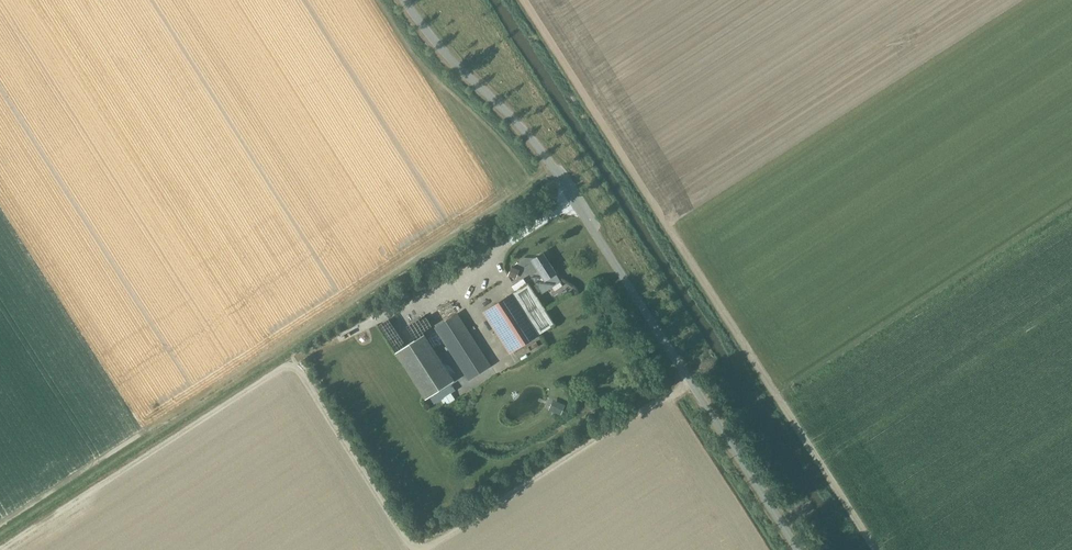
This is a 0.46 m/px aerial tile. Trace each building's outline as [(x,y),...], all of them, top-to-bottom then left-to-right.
[(556,274),(556,273),(543,253),(532,260),(539,270),(531,275),(542,293),(560,281),(556,274)] [(506,277),(514,280),(516,275),(508,271),(506,277)] [(554,324),(527,283),(523,278),(511,286),(514,291),(515,290),(542,331),(554,324)] [(542,331),(515,290),(514,291),(483,312),(509,353),(542,331)] [(457,313),(435,327),(468,379),(491,365),(457,313)] [(424,334),(396,353),(426,399),(454,381),(424,334)]
